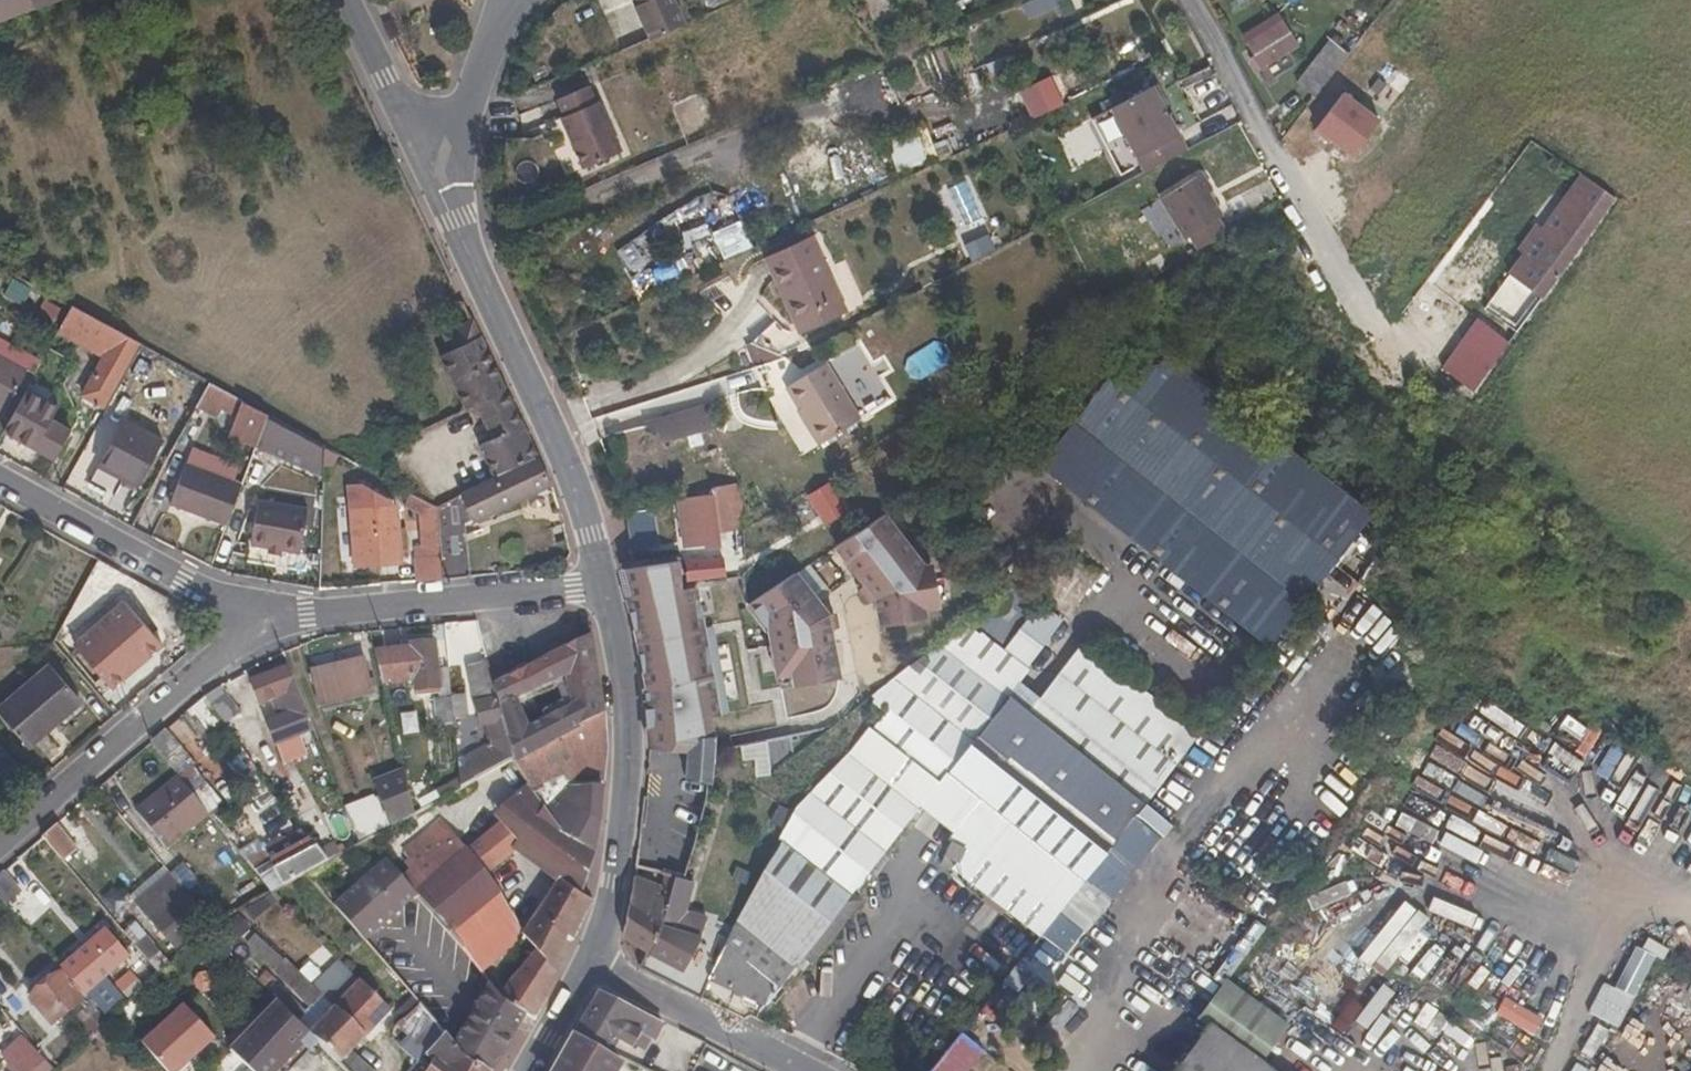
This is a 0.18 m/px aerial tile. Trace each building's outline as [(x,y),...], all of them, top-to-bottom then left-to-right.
[(71,0),(0,0),(0,25),(71,0)] [(649,38),(683,22),(673,0),(632,0),(649,38)] [(1268,65),(1303,45),(1288,20),(1254,41),(1268,65)] [(383,25),(391,40),(399,37),(391,21),(383,25)] [(1355,56),(1338,42),(1328,53),(1341,74),(1355,56)] [(1322,99),(1341,74),(1328,53),(1305,84),(1322,99)] [(1127,54),(1116,60),(1124,76),(1135,71),(1127,54)] [(1211,68),(1180,79),(1191,109),(1222,98),(1211,68)] [(1052,78),(1021,92),(1033,119),(1065,105),(1052,78)] [(1154,85),(1110,108),(1141,170),(1186,148),(1154,85)] [(584,86),(553,99),(560,117),(557,118),(579,172),(617,155),(595,102),(591,104),(584,86)] [(1379,120),(1345,94),(1318,129),(1353,155),(1379,120)] [(890,172),(922,166),(915,131),(883,138),(890,172)] [(1616,198),(1580,172),(1540,228),(1534,225),(1515,250),(1521,254),(1506,274),(1540,301),(1616,198)] [(1199,174),(1161,194),(1192,252),(1230,232),(1199,174)] [(1249,192),(1231,201),(1239,217),(1257,208),(1249,192)] [(683,212),(611,252),(631,287),(736,229),(720,201),(687,219),(683,212)] [(987,234),(963,245),(972,263),(996,253),(987,234)] [(846,311),(812,235),(763,257),(797,333),(846,311)] [(14,280),(4,298),(23,308),(33,290),(14,280)] [(48,324),(56,311),(38,299),(29,313),(48,324)] [(71,308),(59,330),(88,347),(86,350),(102,359),(80,397),(106,412),(142,347),(71,308)] [(480,405),(487,422),(516,408),(473,320),(445,333),(453,350),(444,355),(469,410),(480,405)] [(741,348),(760,369),(790,341),(771,320),(741,348)] [(1500,348),(1475,328),(1441,367),(1466,390),(1500,348)] [(2,420),(34,360),(0,341),(0,419),(2,420)] [(1240,411),(1175,358),(1107,376),(1038,464),(1104,516),(1240,411)] [(34,360),(2,420),(8,424),(41,364),(34,360)] [(861,418),(826,362),(784,387),(797,410),(795,411),(817,445),(861,418)] [(196,408),(218,420),(223,412),(238,420),(231,437),(257,448),(261,439),(269,417),(209,384),(196,408)] [(704,405),(644,422),(651,446),(711,430),(704,405)] [(523,425),(516,408),(487,422),(495,438),(523,425)] [(1240,411),(1104,516),(1269,646),(1372,516),(1240,411)] [(269,417),(261,439),(325,465),(326,448),(269,417)] [(166,441),(125,419),(98,469),(139,491),(166,441)] [(484,443),(499,477),(539,457),(523,425),(495,438),(484,443)] [(461,496),(474,524),(552,485),(539,457),(499,477),(461,496)] [(227,527),(243,485),(187,463),(171,506),(227,527)] [(674,500),(680,547),(701,545),(703,553),(723,551),(721,528),(743,524),(741,482),(711,487),(712,494),(674,500)] [(828,511),(845,502),(831,482),(807,496),(816,510),(824,505),(828,511)] [(629,549),(656,546),(649,499),(623,504),(629,549)] [(300,555),(308,509),(259,500),(251,546),(269,549),(283,551),(300,555)] [(391,507),(392,501),(351,503),(354,560),(401,558),(397,507),(391,507)] [(828,511),(832,518),(849,508),(845,502),(828,511)] [(883,514),(836,545),(864,582),(855,592),(863,603),(877,599),(881,625),(925,617),(924,607),(940,604),(932,563),(923,564),(883,514)] [(1065,617),(1100,571),(1067,546),(1031,591),(1041,599),(1065,617)] [(685,561),(688,580),(718,577),(717,563),(706,564),(706,558),(685,561)] [(712,783),(715,741),(713,716),(720,716),(696,584),(682,587),(678,559),(631,564),(636,592),(627,594),(637,638),(647,683),(645,683),(648,747),(684,751),(686,777),(712,783)] [(795,573),(747,604),(770,633),(777,674),(793,671),(796,684),(839,677),(830,629),(838,626),(835,611),(823,610),(795,573)] [(795,963),(803,969),(859,898),(851,892),(919,807),(1024,669),(1058,627),(1034,607),(1011,588),(994,601),(904,671),(871,696),(889,714),(796,811),(736,921),(795,963)] [(1058,627),(1065,617),(1041,599),(1034,607),(1058,627)] [(72,648),(109,689),(135,666),(151,652),(161,643),(131,609),(104,633),(97,625),(72,648)] [(514,762),(604,712),(589,634),(492,685),(514,762)] [(407,643),(407,648),(372,652),(381,685),(410,682),(412,692),(437,689),(435,669),(432,640),(407,643)] [(1048,687),(1028,712),(1038,720),(950,831),(933,854),(1039,935),(1200,732),(1081,644),(1048,687)] [(156,659),(151,652),(135,666),(141,673),(156,659)] [(361,659),(310,672),(319,706),(370,693),(361,659)] [(486,661),(464,666),(479,730),(482,729),(486,744),(457,758),(461,790),(514,762),(492,685),(486,661)] [(314,731),(288,664),(248,680),(258,706),(269,702),(275,717),(264,722),(274,746),(314,731)] [(0,707),(0,715),(27,747),(48,729),(45,727),(77,699),(48,665),(0,707)] [(447,667),(435,669),(437,689),(438,699),(434,700),(436,725),(454,724),(453,718),(451,697),(447,667)] [(950,831),(1038,720),(1028,712),(1048,687),(1024,669),(919,807),(950,831)] [(223,727),(239,714),(218,687),(202,698),(213,714),(223,727)] [(465,716),(463,696),(451,697),(453,718),(465,716)] [(188,709),(178,718),(190,732),(198,726),(209,717),(213,714),(202,698),(199,701),(188,709)] [(419,712),(401,714),(404,737),(422,735),(419,712)] [(564,786),(601,787),(605,746),(604,712),(514,762),(523,781),(525,785),(527,788),(561,778),(564,786)] [(209,717),(198,726),(213,743),(223,734),(209,717)] [(194,765),(164,729),(148,743),(176,777),(177,778),(189,768),(194,765)] [(756,776),(770,775),(766,743),(738,747),(740,760),(753,759),(756,776)] [(22,771),(0,745),(0,781),(5,786),(22,771)] [(542,995),(555,973),(566,938),(573,940),(593,903),(581,894),(594,856),(595,852),(561,840),(527,788),(525,785),(491,816),(480,803),(523,781),(514,762),(461,790),(451,795),(464,808),(470,809),(480,820),(458,839),(440,816),(398,851),(423,882),(411,892),(416,897),(482,975),(508,953),(521,966),(498,995),(526,1014),(534,1021),(546,999),(542,995)] [(210,795),(189,768),(177,778),(198,804),(210,795)] [(368,840),(414,816),(402,768),(371,781),(376,796),(343,808),(358,846),(368,840)] [(135,811),(166,848),(206,815),(198,804),(177,778),(176,777),(135,811)] [(561,778),(527,788),(561,840),(595,852),(601,787),(564,786),(561,778)] [(216,806),(217,805),(210,795),(198,804),(206,815),(216,806)] [(268,821),(283,815),(275,796),(260,803),(268,821)] [(206,815),(220,832),(231,823),(216,806),(206,815)] [(39,838),(60,862),(76,849),(54,825),(39,838)] [(304,875),(328,862),(302,829),(285,839),(278,833),(263,840),(260,853),(244,862),(269,894),(271,893),(304,875)] [(331,906),(364,944),(416,897),(411,892),(383,858),(331,906)] [(207,894),(181,863),(168,874),(195,905),(207,894)] [(168,874),(163,867),(127,897),(174,951),(209,920),(195,905),(168,874)] [(0,872),(0,899),(5,905),(20,892),(1,871),(0,872)] [(622,934),(649,952),(661,925),(672,928),(676,915),(684,916),(693,882),(687,881),(664,875),(662,884),(633,876),(622,934)] [(259,923),(276,907),(267,896),(249,912),(259,923)] [(736,921),(709,980),(764,1004),(795,963),(736,921)] [(152,943),(133,922),(122,933),(140,954),(152,943)] [(127,957),(104,930),(60,967),(84,995),(127,957)] [(1406,931),(1389,960),(1407,971),(1424,942),(1406,931)] [(152,943),(140,954),(158,974),(169,963),(152,943)] [(1609,987),(1632,998),(1653,954),(1630,944),(1609,987)] [(675,984),(696,995),(716,959),(694,947),(675,984)] [(1177,987),(1188,962),(1156,948),(1145,972),(1177,987)] [(291,990),(293,988),(311,1006),(321,997),(311,988),(283,958),(271,971),(291,990)] [(356,982),(337,962),(311,988),(321,997),(332,1008),(364,1039),(389,1012),(358,980),(356,982)] [(57,971),(24,999),(50,1028),(83,1000),(57,971)] [(1175,1070),(1270,1070),(1261,1064),(1289,1027),(1226,980),(1195,1021),(1206,1029),(1175,1070)] [(488,983),(452,1043),(493,1070),(526,1014),(498,995),(488,983)] [(289,1017),(297,1008),(280,990),(271,999),(274,1002),(289,1017)] [(574,1034),(613,1056),(621,1043),(628,1047),(633,1039),(642,1044),(648,1035),(652,1037),(661,1023),(598,991),(574,1034)] [(1499,996),(1490,1013),(1531,1034),(1540,1017),(1499,996)] [(1054,1038),(1076,1008),(1064,999),(1042,1029),(1054,1038)] [(227,1050),(245,1068),(249,1070),(276,1070),(309,1037),(306,1034),(289,1017),(274,1002),(227,1050)] [(91,1003),(69,1023),(87,1043),(108,1022),(91,1003)] [(137,1044),(162,1070),(174,1070),(211,1037),(180,1004),(137,1044)] [(394,1028),(390,1038),(415,1062),(418,1065),(425,1057),(430,1063),(426,1070),(493,1070),(452,1043),(419,1006),(409,1015),(394,1027),(394,1028)] [(345,1070),(373,1070),(353,1051),(364,1039),(332,1008),(306,1034),(309,1037),(345,1070)] [(50,1070),(33,1053),(19,1034),(0,1052),(0,1058),(13,1070),(50,1070)] [(621,1061),(613,1056),(574,1034),(553,1070),(615,1070),(621,1061)] [(930,1070),(967,1070),(982,1052),(959,1035),(930,1070)] [(1564,1070),(1582,1070),(1583,1068),(1569,1061),(1564,1070)]
